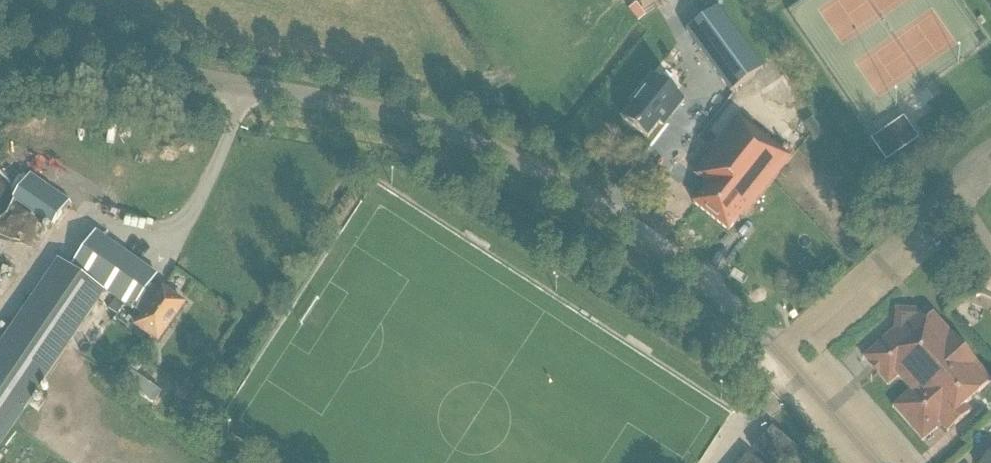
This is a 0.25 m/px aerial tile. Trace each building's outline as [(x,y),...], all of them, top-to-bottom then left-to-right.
[(731,99),(763,75),(717,14),(685,39),(731,99)] [(633,104),(622,118),(648,138),(659,124),(663,127),(684,101),(652,75),(630,102),(633,104)] [(919,134),(905,115),(872,138),(885,157),(919,134)] [(707,186),(693,203),(729,232),(742,214),(745,217),(791,159),(740,118),(694,176),(707,186)] [(6,214),(12,202),(10,185),(0,175),(0,218),(6,214)] [(53,228),(70,204),(30,176),(14,200),(53,228)] [(96,234),(72,269),(60,261),(0,348),(0,449),(107,294),(131,311),(133,309),(144,318),(138,327),(159,343),(186,305),(164,290),(159,296),(148,288),(156,276),(96,234)] [(941,425),(947,433),(971,412),(965,405),(990,382),(990,380),(933,314),(925,321),(916,310),(896,309),(895,329),(863,357),(888,385),(898,377),(911,391),(893,407),(923,441),(941,425)] [(163,404),(176,385),(149,366),(136,385),(163,404)] [(772,428),(770,431),(767,434),(753,450),(760,456),(768,462),(798,462),(804,456),(803,454),(772,428)] [(748,454),(740,462),(759,462),(748,454)]
